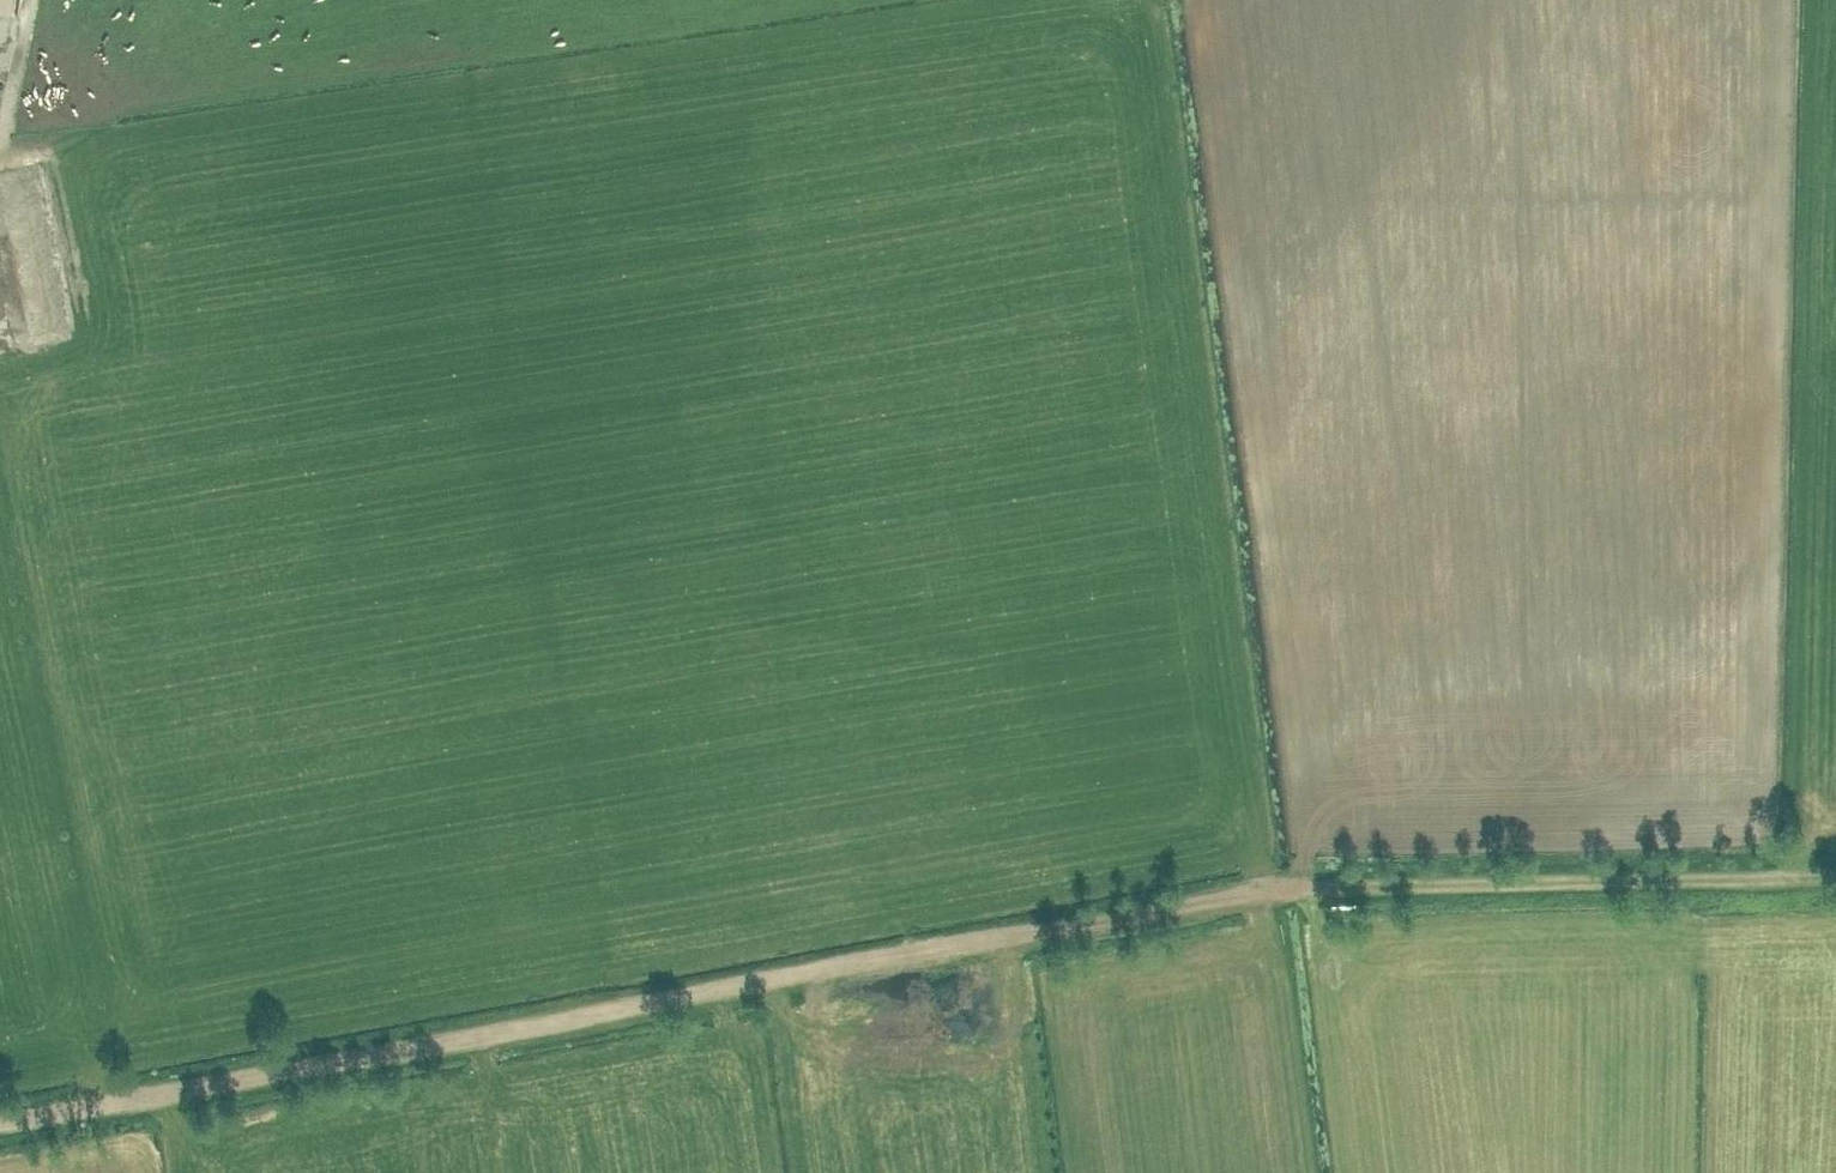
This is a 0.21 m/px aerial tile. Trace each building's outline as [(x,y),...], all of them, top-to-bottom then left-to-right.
[(882,982),(882,995),(904,996),(904,982),(882,982)]
